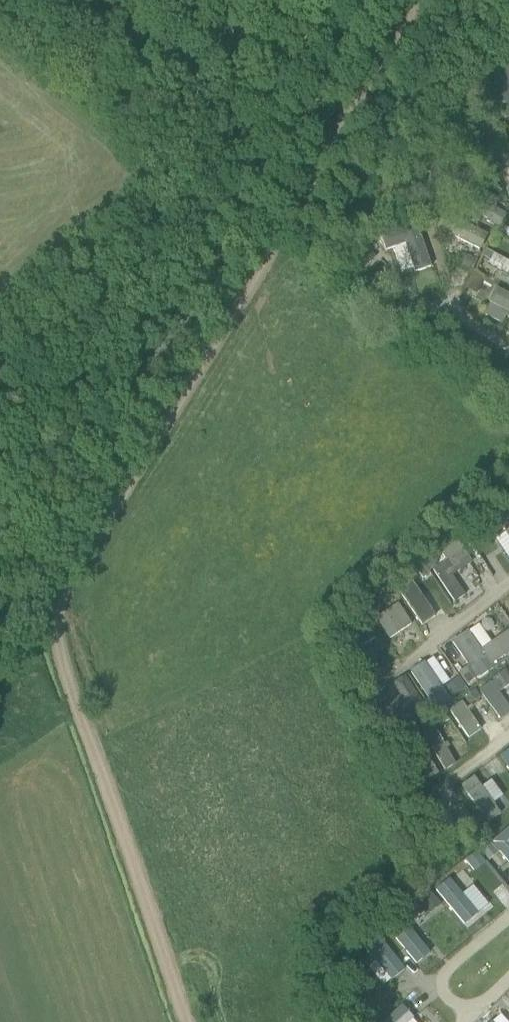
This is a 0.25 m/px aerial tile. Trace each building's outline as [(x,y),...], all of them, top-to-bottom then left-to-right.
[(496,58),(488,100),(508,104),(508,61),(496,58)] [(396,247),(401,270),(428,264),(418,222),(382,230),(386,250),(396,247)] [(362,247),(352,259),(364,270),(375,258),(362,247)] [(489,264),(508,271),(508,259),(493,253),(489,264)] [(467,257),(461,268),(471,273),(476,261),(467,257)] [(472,275),(465,289),(476,295),(483,281),(472,275)] [(508,321),(508,291),(496,285),(485,310),(508,321)] [(505,513),(497,519),(500,524),(508,519),(505,513)] [(446,561),(433,569),(453,601),(464,595),(451,575),(470,562),(463,550),(457,541),(440,552),(446,561)] [(424,564),(416,570),(422,579),(430,574),(424,564)] [(397,603),(374,618),(387,638),(409,623),(397,603)] [(374,638),(368,627),(343,642),(360,672),(371,667),(359,646),(374,638)] [(478,647),(466,630),(451,639),(466,664),(457,672),(465,684),(492,667),(489,662),(508,650),(508,635),(506,630),(478,647)] [(425,660),(409,671),(438,710),(453,698),(425,660)] [(492,679),(494,682),(495,680),(502,689),(502,690),(508,684),(508,679),(503,671),(492,679)] [(400,698),(377,712),(383,722),(390,734),(425,712),(403,676),(391,684),(400,698)] [(456,679),(448,685),(454,694),(463,688),(456,679)] [(475,689),(463,697),(469,705),(481,697),(475,689)] [(444,770),(457,763),(435,724),(423,731),(444,770)] [(402,732),(386,743),(391,750),(407,740),(402,732)] [(484,814),(507,794),(482,768),(460,788),(484,814)] [(416,815),(404,823),(410,833),(423,825),(416,815)] [(488,842),(479,850),(488,860),(497,852),(488,842)] [(476,852),(465,861),(474,872),(485,863),(476,852)] [(431,893),(420,901),(430,914),(441,906),(431,893)] [(359,1018),(362,1021),(374,1021),(379,1018),(371,1008),(359,1018)]
